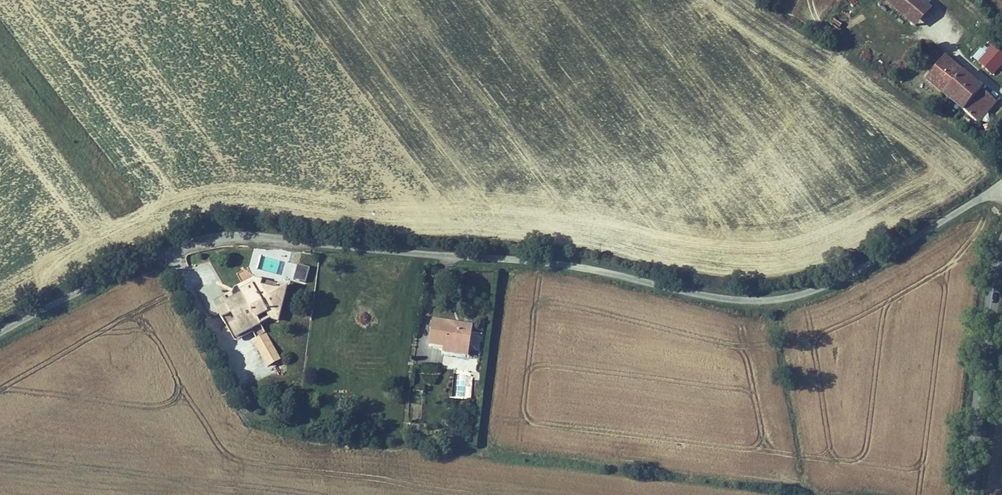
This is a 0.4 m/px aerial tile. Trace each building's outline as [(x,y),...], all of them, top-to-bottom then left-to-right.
[(989,43),(975,59),(991,73),(1001,60),(1001,54),(989,43)] [(938,58),(940,55),(931,48),(927,53),(931,56),(933,54),(938,58)] [(998,99),(943,53),(923,76),(978,122),(998,99)] [(286,262),(282,277),(293,280),(297,266),(286,262)] [(294,279),(306,281),(309,266),(297,264),(294,279)] [(242,280),(251,276),(247,268),(238,273),(242,280)] [(225,297),(215,302),(226,322),(229,320),(237,336),(251,328),(261,323),(260,323),(258,317),(269,312),(270,310),(272,310),(277,290),(261,286),(262,279),(254,277),(252,284),(248,287),(245,282),(234,288),(236,292),(234,293),(237,297),(228,302),(225,297)] [(254,277),(245,282),(248,287),(252,284),(254,277)] [(269,312),(258,317),(260,323),(268,319),(279,321),(288,286),(279,284),(277,290),(272,310),(270,310),(269,312)] [(437,318),(434,344),(449,345),(472,348),(474,327),(459,326),(459,321),(437,318)] [(261,323),(251,328),(257,338),(266,332),(261,323)] [(472,348),(449,345),(448,351),(471,353),(472,348)] [(467,398),(468,375),(454,374),(453,397),(467,398)] [(447,448),(462,450),(463,442),(448,440),(447,448)]
